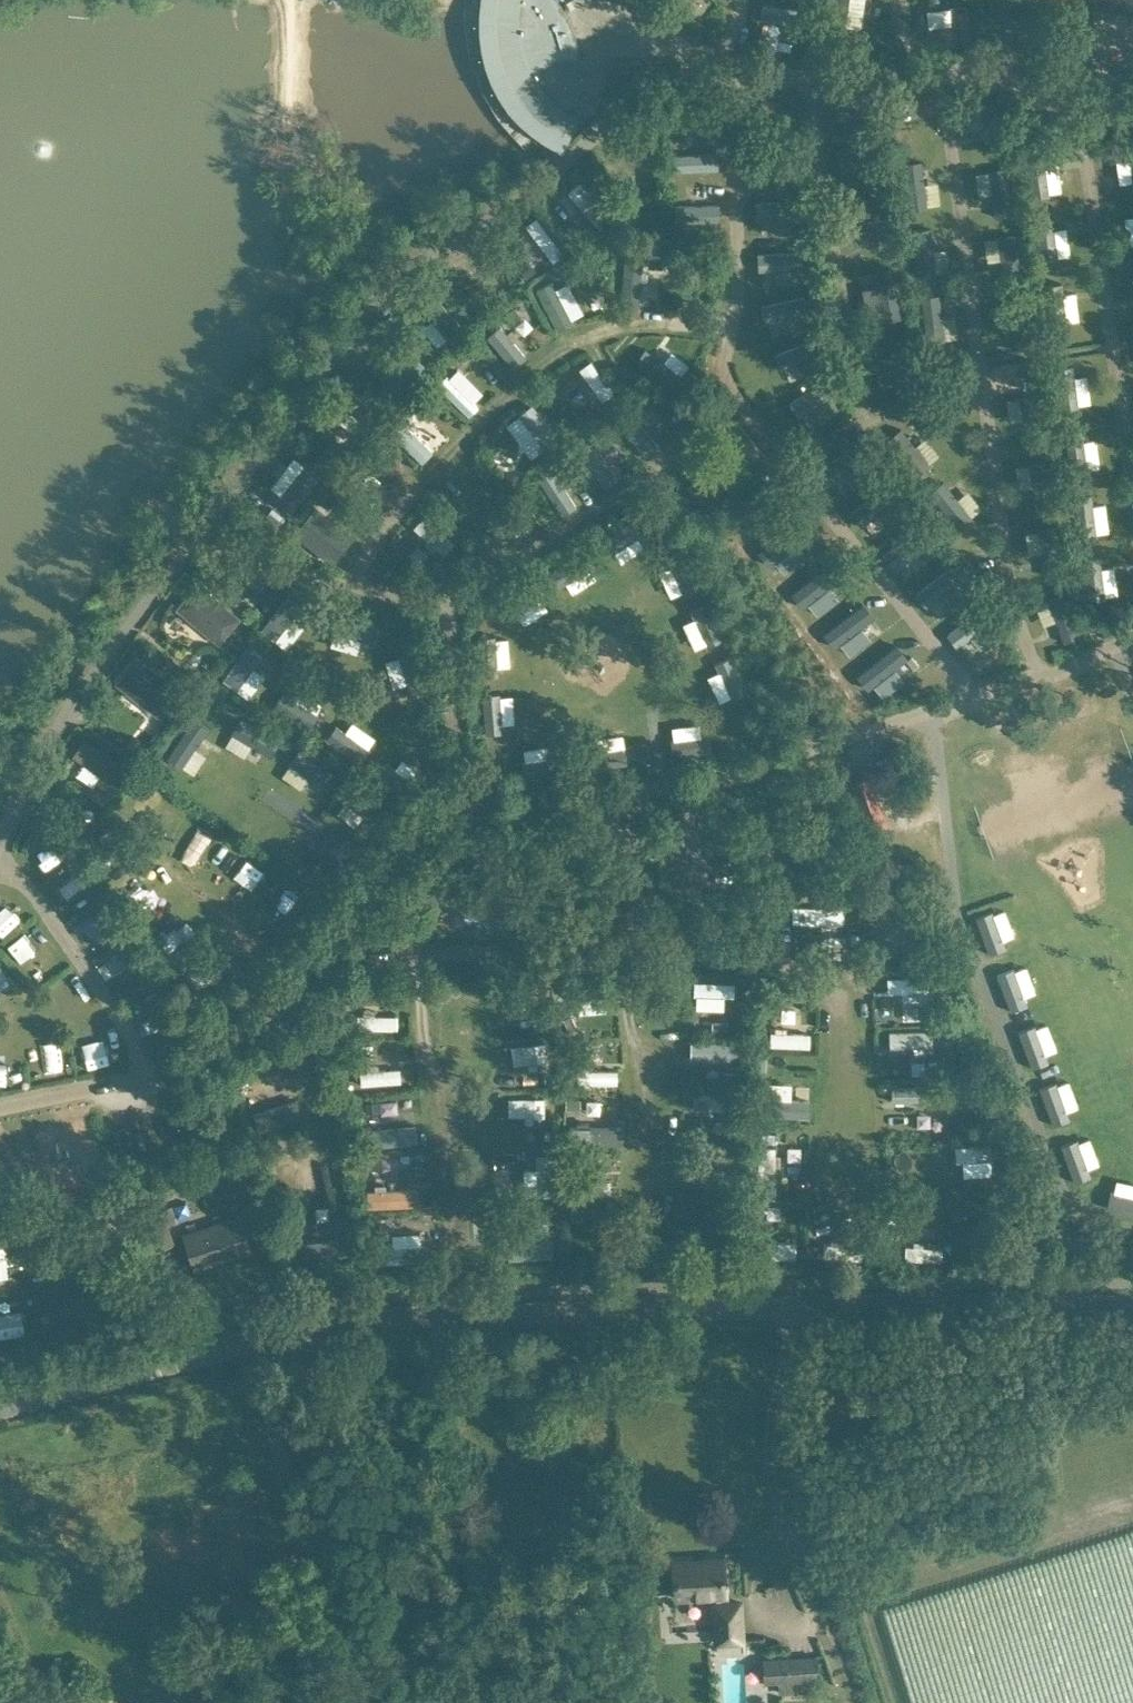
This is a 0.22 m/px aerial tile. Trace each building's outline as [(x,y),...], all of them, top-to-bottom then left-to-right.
[(480,13),(479,29),(480,38),(482,49),(484,61),(487,71),(491,80),(497,91),(502,101),(512,114),(521,123),(532,133),(545,144),(564,154),(580,117),(574,115),(576,110),(591,114),(596,81),(597,72),(596,62),(594,46),(591,34),(586,20),(580,7),(576,0),(481,0),(480,13)] [(799,12),(799,0),(774,0),(774,11),(799,12)] [(929,157),(957,150),(952,132),(925,139),(929,157)] [(979,156),(1018,152),(1017,135),(978,138),(979,156)] [(652,168),(667,168),(668,142),(653,141),(652,168)] [(732,162),(733,144),(689,143),(688,161),(732,162)] [(1119,146),(1118,162),(1132,163),(1132,146),(1119,146)] [(614,222),(628,211),(597,172),(583,183),(614,222)] [(890,175),(875,179),(879,195),(894,191),(890,175)] [(961,186),(933,187),(933,203),(961,203),(961,186)] [(1013,187),(985,190),(987,208),(1016,204),(1013,187)] [(862,234),(865,251),(901,243),(897,226),(862,234)] [(945,239),(947,254),(969,252),(967,236),(945,239)] [(1011,239),(992,242),(994,257),(1013,254),(1011,239)] [(569,320),(586,315),(574,277),(557,282),(569,320)] [(674,294),(677,280),(662,277),(659,291),(674,294)] [(871,284),(875,302),(913,296),(910,277),(871,284)] [(974,288),(943,292),(945,308),(977,303),(974,288)] [(1000,309),(1028,309),(1027,292),(1000,293),(1000,309)] [(529,357),(539,339),(523,330),(513,348),(529,357)] [(688,382),(707,348),(692,340),(673,374),(688,382)] [(1004,356),(1033,349),(1031,340),(1002,346),(1004,356)] [(595,358),(613,393),(626,387),(608,351),(595,358)] [(462,366),(450,376),(481,411),(493,401),(462,366)] [(819,407),(853,394),(845,372),(811,385),(819,407)] [(535,404),(554,432),(567,423),(548,395),(535,404)] [(1016,416),(1036,410),(1031,395),(1012,400),(1016,416)] [(954,425),(992,418),(989,402),(951,408),(954,425)] [(615,438),(599,444),(613,477),(628,470),(615,438)] [(855,446),(836,462),(848,476),(867,461),(855,446)] [(1021,465),(1040,465),(1039,447),(1021,448),(1021,465)] [(965,458),(969,475),(999,469),(996,452),(965,458)] [(481,460),(473,471),(492,485),(500,474),(481,460)] [(1028,515),(1060,513),(1059,497),(1028,499),(1028,515)] [(330,500),(314,520),(353,550),(369,530),(330,500)] [(1004,504),(989,504),(989,519),(1004,519),(1004,504)] [(455,543),(465,533),(438,508),(429,518),(455,543)] [(1036,566),(1070,566),(1070,547),(1036,548),(1036,566)] [(586,601),(601,594),(588,566),(573,573),(586,601)] [(932,583),(941,594),(959,578),(950,568),(932,583)] [(193,598),(229,632),(250,610),(214,576),(193,598)] [(961,595),(969,608),(980,601),(972,588),(961,595)] [(1053,621),(1089,609),(1084,593),(1047,605),(1053,621)] [(530,600),(533,611),(555,605),(551,594),(530,600)] [(295,597),(291,615),(306,619),(310,600),(295,597)] [(967,625),(976,635),(993,621),(984,610),(967,625)] [(388,656),(410,662),(420,630),(398,624),(388,656)] [(248,659),(270,681),(289,662),(267,640),(248,659)] [(130,675),(174,706),(193,677),(149,647),(130,675)] [(733,667),(734,683),(755,680),(753,665),(733,667)] [(306,688),(303,706),(317,709),(320,691),(306,688)] [(246,694),(222,722),(239,736),(263,708),(246,694)] [(95,698),(89,711),(107,720),(113,707),(95,698)] [(509,723),(539,720),(537,703),(507,706),(509,723)] [(277,750),(283,754),(297,735),(275,718),(256,745),(272,756),(277,750)] [(304,763),(321,778),(337,758),(320,744),(304,763)] [(98,779),(116,793),(142,760),(124,746),(98,779)] [(185,766),(205,782),(220,762),(201,746),(185,766)] [(884,767),(863,778),(882,814),(902,803),(884,767)] [(145,803),(160,788),(151,779),(136,794),(145,803)] [(361,803),(375,814),(387,797),(374,787),(361,803)] [(287,802),(269,830),(288,843),(307,815),(287,802)] [(192,835),(209,849),(230,825),(212,810),(192,835)] [(307,855),(326,869),(337,854),(319,840),(307,855)] [(257,851),(249,870),(267,878),(276,859),(257,851)] [(277,894),(293,906),(312,880),(296,869),(277,894)] [(168,897),(179,888),(166,873),(155,883),(168,897)] [(21,902),(4,884),(0,887),(0,916),(3,919),(21,902)] [(95,902),(103,922),(120,915),(112,896),(95,902)] [(808,896),(807,914),(858,917),(859,898),(808,896)] [(94,934),(106,924),(96,912),(84,923),(94,934)] [(23,944),(45,962),(54,952),(32,934),(23,944)] [(138,981),(157,970),(141,942),(122,952),(138,981)] [(5,982),(22,969),(9,951),(0,957),(0,975),(5,982)] [(1016,973),(1018,987),(1057,982),(1055,969),(1016,973)] [(22,977),(8,984),(15,997),(28,990),(22,977)] [(152,1006),(168,999),(159,980),(143,986),(152,1006)] [(375,1002),(375,1019),(409,1018),(409,1001),(375,1002)] [(1031,1033),(1049,1026),(1042,1006),(1024,1012),(1031,1033)] [(785,1019),(784,1035),(823,1037),(824,1021),(785,1019)] [(902,1034),(945,1036),(946,1024),(902,1022),(902,1034)] [(548,1031),(516,1030),(515,1048),(548,1049),(548,1031)] [(704,1030),(704,1044),(726,1045),(727,1031),(704,1030)] [(64,1064),(82,1062),(79,1031),(60,1033),(64,1064)] [(410,1032),(379,1033),(380,1047),(410,1046),(410,1032)] [(88,1039),(90,1058),(113,1056),(111,1036),(88,1039)] [(1039,1056),(1048,1079),(1077,1067),(1067,1045),(1039,1056)] [(32,1053),(12,1054),(13,1076),(34,1074),(32,1053)] [(535,1061),(538,1073),(555,1069),(552,1057),(535,1061)] [(413,1058),(363,1058),(363,1075),(413,1075),(413,1058)] [(614,1059),(614,1073),(629,1074),(630,1059),(614,1059)] [(270,1074),(274,1087),(293,1080),(289,1068),(270,1074)] [(812,1125),(826,1101),(790,1082),(775,1109),(798,1121),(799,1118),(812,1125)] [(706,1098),(720,1098),(720,1083),(706,1083),(706,1098)] [(551,1102),(551,1088),(513,1086),(513,1100),(551,1102)] [(1086,1093),(1056,1102),(1062,1121),(1091,1112),(1086,1093)] [(110,1133),(110,1117),(93,1117),(92,1133),(110,1133)] [(1076,1161),(1106,1151),(1100,1133),(1070,1143),(1076,1161)] [(969,1136),(969,1153),(1006,1152),(1005,1135),(969,1136)] [(771,1159),(791,1160),(792,1136),(772,1136),(771,1159)] [(800,1151),(800,1165),(814,1165),(814,1151),(800,1151)] [(318,1159),(302,1163),(305,1176),(321,1172),(318,1159)] [(1114,1175),(1085,1194),(1094,1209),(1124,1190),(1114,1175)] [(156,1248),(173,1243),(162,1210),(145,1215),(156,1248)] [(240,1218),(184,1236),(194,1267),(195,1268),(250,1250),(240,1218)] [(809,1247),(809,1231),(779,1231),(779,1248),(809,1247)] [(671,1558),(673,1600),(711,1598),(713,1643),(745,1641),(743,1598),(723,1599),(723,1598),(729,1597),(727,1555),(671,1558)] [(816,1655),(763,1658),(764,1684),(779,1683),(780,1694),(794,1693),(793,1681),(818,1680),(816,1655)]
